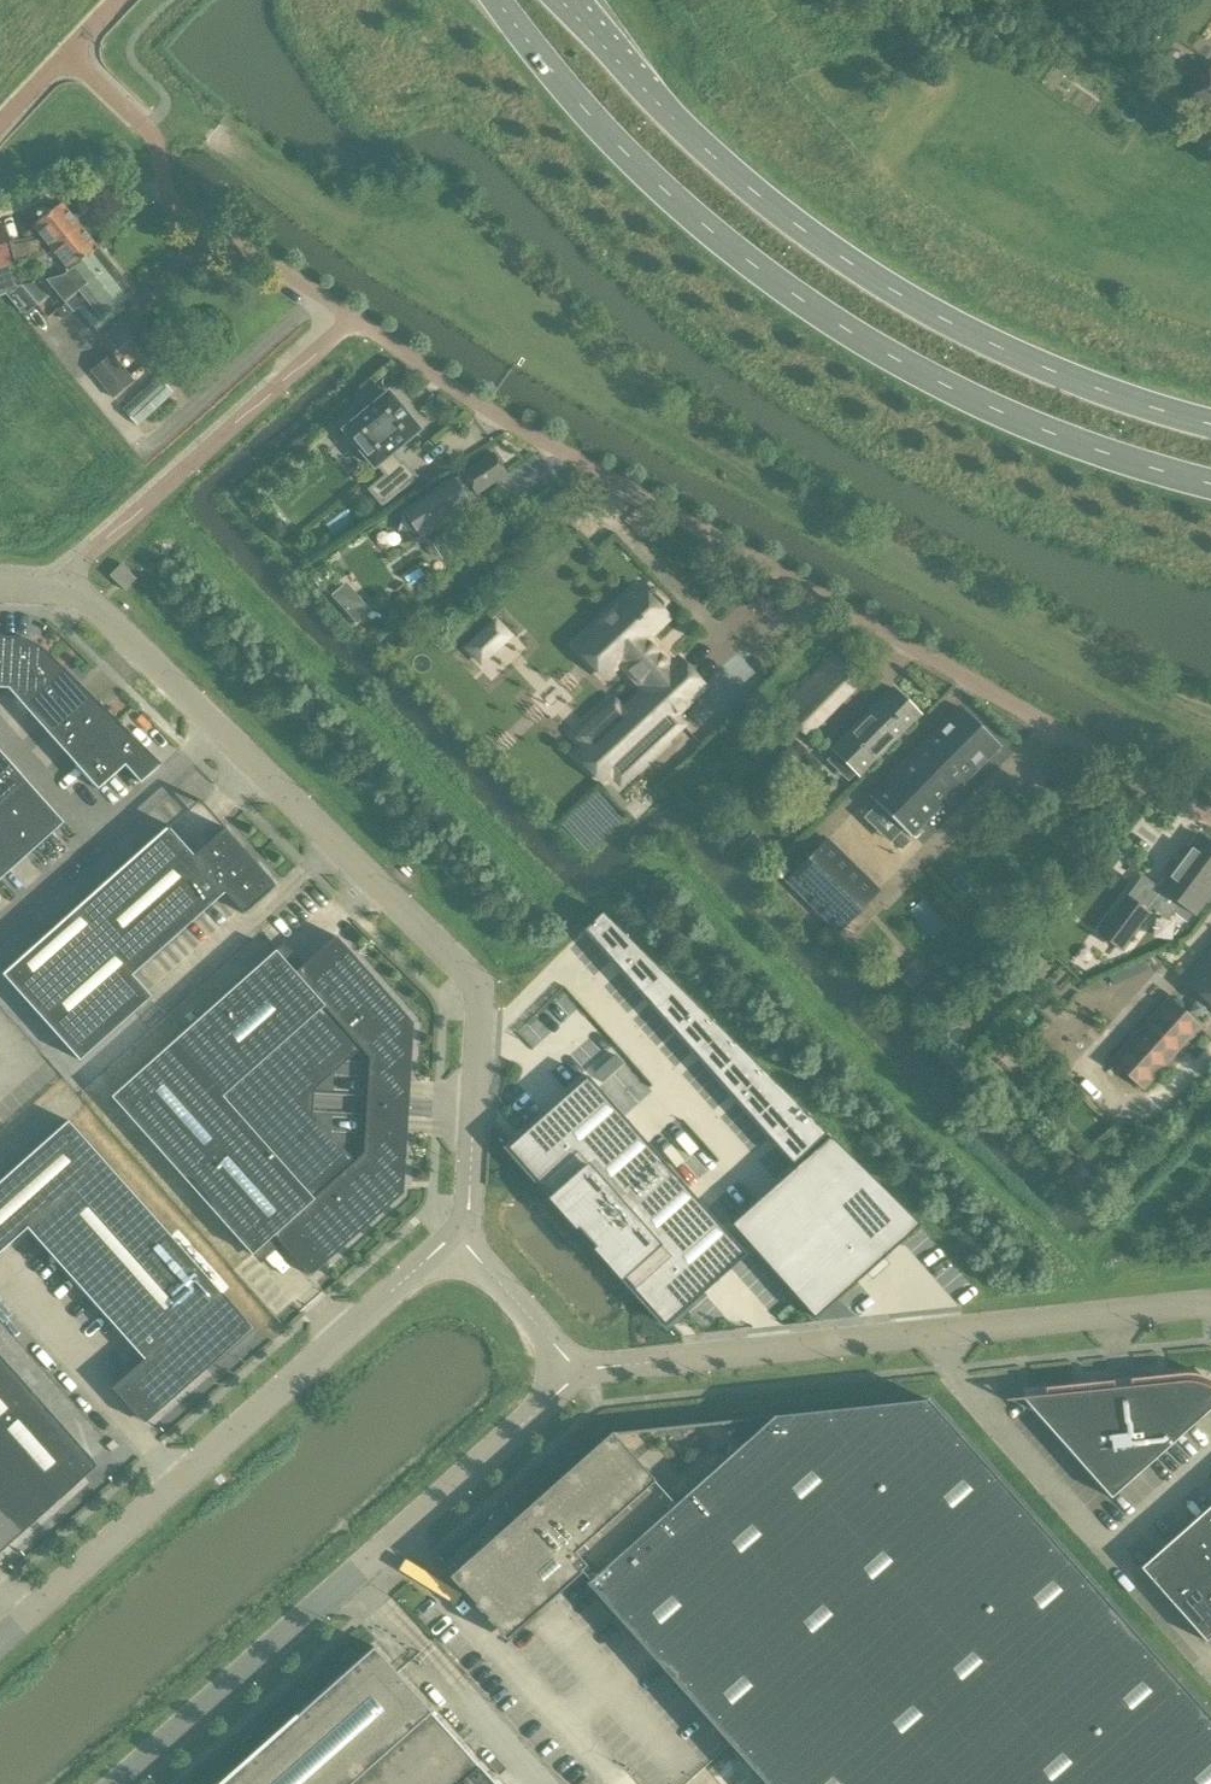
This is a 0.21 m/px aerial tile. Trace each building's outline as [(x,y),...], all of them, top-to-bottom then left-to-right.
[(66,276),(98,250),(62,206),(34,229),(41,237),(36,242),(33,239),(10,244),(15,264),(39,259),(48,269),(46,271),(51,278),(53,280),(66,276)] [(10,265),(1,228),(0,228),(0,268),(10,265)] [(53,280),(51,278),(48,281),(66,302),(69,306),(82,295),(80,292),(111,267),(98,250),(66,276),(53,280)] [(0,268),(0,295),(5,293),(15,288),(10,265),(0,268)] [(69,306),(66,302),(56,310),(64,320),(73,312),(75,314),(89,303),(103,321),(134,296),(111,267),(80,292),(82,295),(69,306)] [(22,285),(15,288),(5,293),(19,310),(22,308),(26,313),(36,305),(22,285)] [(201,356),(209,349),(203,343),(195,349),(201,356)] [(134,381),(111,354),(90,371),(113,398),(134,381)] [(406,460),(405,461),(396,450),(420,430),(419,428),(389,393),(345,431),(375,467),(378,465),(387,476),(373,488),(386,503),(419,475),(406,460)] [(287,447),(295,456),(309,445),(301,435),(287,447)] [(401,509),(421,538),(471,505),(460,488),(468,482),(476,494),(506,473),(493,454),(455,480),(451,475),(401,509)] [(121,564),(110,576),(125,591),(137,579),(121,564)] [(346,581),(330,595),(356,624),(372,610),(346,581)] [(666,601),(656,590),(650,590),(646,594),(641,589),(627,602),(624,599),(613,610),(615,613),(586,641),(612,668),(622,663),(648,691),(637,702),(588,748),(621,783),(682,725),(673,714),(703,685),(680,661),(673,668),(644,637),(667,616),(662,611),(666,607),(666,601)] [(407,604),(401,596),(389,605),(395,613),(407,604)] [(469,645),(482,659),(497,646),(484,632),(469,645)] [(8,689),(26,709),(67,672),(44,649),(40,646),(36,644),(32,642),(27,640),(23,639),(18,638),(2,637),(2,643),(0,643),(0,688),(8,689)] [(589,708),(602,681),(574,668),(562,695),(589,708)] [(80,684),(67,672),(26,709),(50,735),(88,702),(75,689),(80,684)] [(834,708),(809,683),(782,710),(807,735),(834,708)] [(860,775),(920,714),(895,690),(835,750),(860,775)] [(88,702),(50,735),(77,766),(122,726),(105,709),(100,714),(88,702)] [(912,837),(1000,747),(960,708),(872,797),(912,837)] [(122,726),(77,766),(98,790),(125,766),(141,783),(161,766),(162,765),(122,726)] [(32,786),(0,751),(0,806),(4,811),(32,786)] [(153,798),(167,820),(190,806),(177,784),(153,798)] [(32,786),(4,811),(37,847),(64,823),(32,786)] [(0,814),(0,861),(10,871),(37,847),(4,811),(0,814)] [(168,827),(3,975),(79,1060),(150,997),(131,975),(224,892),(244,914),(276,886),(225,829),(194,856),(168,827)] [(755,831),(744,843),(757,856),(769,844),(755,831)] [(1210,896),(1210,843),(1200,834),(1159,887),(1196,915),(1210,896)] [(880,890),(828,839),(788,880),(839,931),(880,890)] [(0,861),(0,880),(10,871),(0,861)] [(1100,933),(1121,949),(1149,912),(1128,896),(1100,933)] [(602,912),(585,929),(619,968),(640,949),(602,912)] [(276,950),(111,1096),(252,1255),(254,1253),(253,1252),(273,1234),(310,1276),(403,1193),(413,1022),(336,936),(294,973),(276,953),(278,952),(276,950)] [(202,988),(215,1002),(258,961),(245,947),(202,988)] [(640,949),(619,968),(648,1000),(671,980),(640,949)] [(1187,979),(1210,1003),(1210,951),(1187,979)] [(916,956),(896,974),(912,990),(931,972),(916,956)] [(671,980),(648,1000),(677,1033),(702,1010),(671,980)] [(1145,1089),(1201,1027),(1169,999),(1113,1060),(1145,1089)] [(702,1010),(677,1033),(696,1054),(723,1031),(702,1010)] [(723,1031),(696,1054),(715,1076),(743,1051),(723,1031)] [(743,1051),(715,1076),(735,1097),(764,1071),(743,1051)] [(764,1071),(735,1097),(754,1119),(785,1092),(764,1071)] [(588,1076),(507,1147),(666,1326),(746,1254),(588,1076)] [(785,1092),(754,1119),(773,1141),(805,1112),(785,1092)] [(805,1112),(773,1141),(793,1163),(827,1133),(805,1112)] [(225,1299),(220,1293),(220,1292),(67,1120),(0,1180),(0,1251),(27,1227),(144,1359),(112,1387),(144,1423),(190,1382),(186,1378),(201,1365),(204,1369),(251,1327),(226,1299),(225,1299)] [(830,1136),(728,1227),(812,1321),(920,1225),(830,1136)] [(765,1318),(750,1284),(739,1288),(742,1295),(726,1302),(738,1329),(765,1318)] [(214,1362),(224,1374),(269,1337),(258,1324),(214,1362)] [(98,1465),(0,1356),(0,1552),(98,1465)] [(1182,1372),(1130,1377),(1130,1385),(1113,1386),(1113,1379),(1044,1386),(1045,1393),(1021,1396),(1110,1497),(1210,1407),(1210,1378),(1210,1377),(1207,1375),(1203,1374),(1199,1373),(1195,1372),(1191,1372),(1186,1371),(1182,1372)] [(927,1400),(773,1416),(740,1445),(721,1424),(749,1421),(748,1419),(612,1433),(521,1514),(501,1532),(500,1531),(448,1576),(458,1587),(460,1586),(476,1604),(474,1605),(480,1612),(481,1610),(487,1617),(486,1618),(492,1625),(493,1624),(499,1630),(498,1631),(505,1639),(579,1575),(729,1744),(764,1783),(1210,1783),(1210,1720),(927,1400)] [(1195,1517),(1210,1535),(1210,1504),(1195,1517)] [(1195,1517),(1168,1542),(1201,1578),(1210,1569),(1210,1535),(1195,1517)] [(1201,1578),(1168,1542),(1140,1566),(1173,1603),(1201,1578)] [(1201,1578),(1210,1590),(1210,1569),(1201,1578)] [(1201,1578),(1173,1603),(1206,1640),(1210,1635),(1210,1590),(1201,1578)] [(373,1646),(218,1783),(496,1783),(373,1646)]
